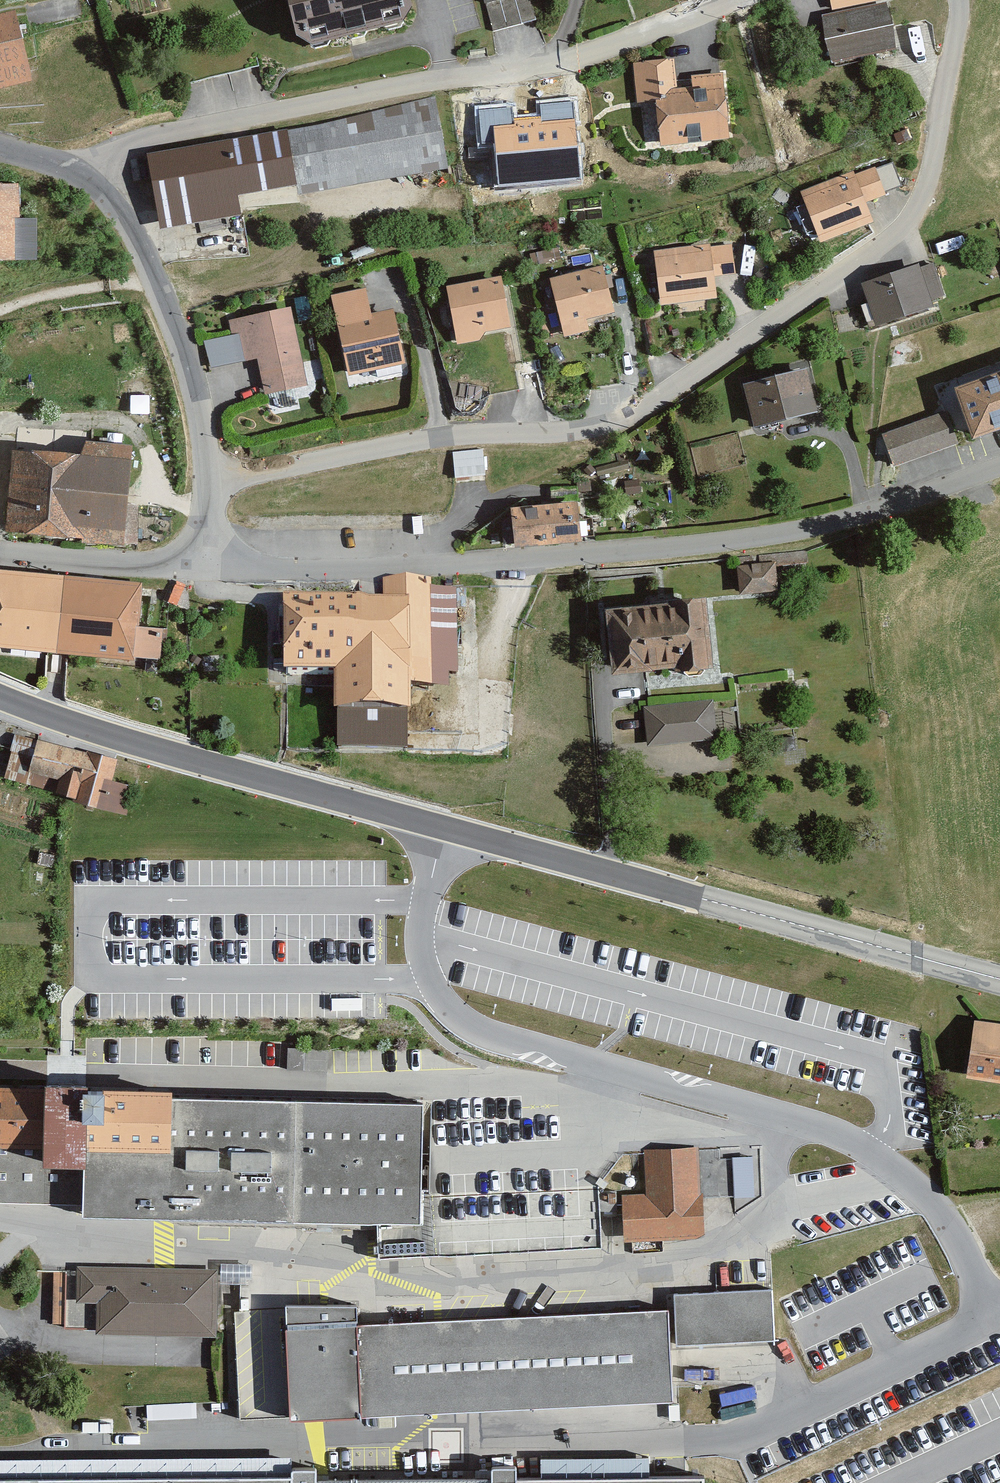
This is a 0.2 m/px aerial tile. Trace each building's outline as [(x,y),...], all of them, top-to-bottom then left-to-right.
[(288,2),(275,5),(280,26),(294,23),(294,26),(306,34),(400,12),(397,0),(287,0),(288,2)] [(493,31),(535,20),(530,0),(484,0),(493,31)] [(821,14),(831,58),(895,44),(886,0),(821,14)] [(5,8),(0,9),(0,83),(21,78),(5,8)] [(723,70),(690,72),(690,83),(675,84),(673,57),(633,59),(636,100),(652,99),(655,143),(728,138),(723,70)] [(303,192),(448,165),(435,98),(291,125),(301,182),(303,192)] [(515,104),(473,107),(476,146),(494,145),(497,189),(582,183),(576,99),(539,102),(540,117),(517,119),(515,104)] [(238,193),(301,182),(291,125),(148,151),(162,226),(242,211),(238,193)] [(853,170),(801,190),(821,242),(875,221),(867,200),(886,193),(876,166),(855,174),(853,170)] [(0,186),(0,261),(30,261),(29,217),(10,217),(10,186),(0,186)] [(734,273),(731,243),(709,246),(709,243),(651,249),(657,303),(715,296),(712,276),(734,273)] [(945,296),(933,262),(922,266),(921,262),(862,283),(878,327),(937,306),(935,300),(945,296)] [(608,312),(599,267),(542,278),(551,325),(556,324),(558,335),(583,330),(581,317),(608,312)] [(505,327),(495,279),(448,289),(458,337),(505,327)] [(368,288),(333,296),(352,376),(410,363),(397,308),(374,314),(368,288)] [(294,307),(229,320),(238,363),(259,359),(267,395),(310,386),(294,307)] [(943,388),(959,434),(977,428),(980,435),(999,428),(999,368),(943,388)] [(818,413),(807,369),(741,386),(752,430),(818,413)] [(949,413),(883,436),(895,469),(960,446),(949,413)] [(84,459),(9,454),(3,538),(126,547),(133,447),(85,443),(84,459)] [(482,451),(455,453),(456,480),(484,479),(482,451)] [(578,501),(510,507),(513,545),(581,539),(578,501)] [(765,566),(735,568),(737,597),(778,595),(777,573),(808,571),(807,550),(764,553),(765,566)] [(0,577),(0,657),(134,666),(134,663),(163,665),(165,633),(139,631),(142,587),(0,577)] [(385,584),(385,608),(406,608),(405,683),(433,684),(434,585),(385,584)] [(705,603),(605,614),(613,681),(713,670),(705,603)] [(385,608),(290,607),(289,688),(341,689),(341,709),(405,709),(405,683),(406,608),(385,608)] [(714,700),(643,705),(647,742),(717,737),(714,700)] [(32,768),(41,736),(17,730),(5,776),(58,790),(62,776),(32,768)] [(131,808),(138,783),(115,777),(120,757),(41,736),(32,768),(62,776),(58,790),(131,808)] [(974,1023),(966,1082),(999,1087),(999,1027),(974,1023)] [(424,1113),(87,1099),(0,1095),(0,1205),(84,1208),(85,1227),(373,1233),(422,1231),(424,1113)] [(695,1148),(639,1150),(641,1192),(616,1193),(618,1235),(699,1231),(695,1148)] [(757,1154),(738,1154),(739,1193),(758,1192),(757,1154)] [(217,1331),(217,1268),(77,1264),(76,1298),(95,1299),(95,1328),(217,1331)] [(692,1290),(674,1292),(677,1339),(775,1333),(772,1286),(692,1290)] [(359,1407),(359,1319),(358,1300),(287,1299),(293,1410),(359,1407)] [(668,1303),(359,1319),(359,1407),(674,1392),(668,1303)] [(291,1465),(0,1469),(0,1482),(291,1482),(291,1465)] [(505,1469),(306,1472),(306,1482),(505,1482),(505,1469)] [(705,1470),(505,1469),(505,1482),(705,1482),(705,1470)]
